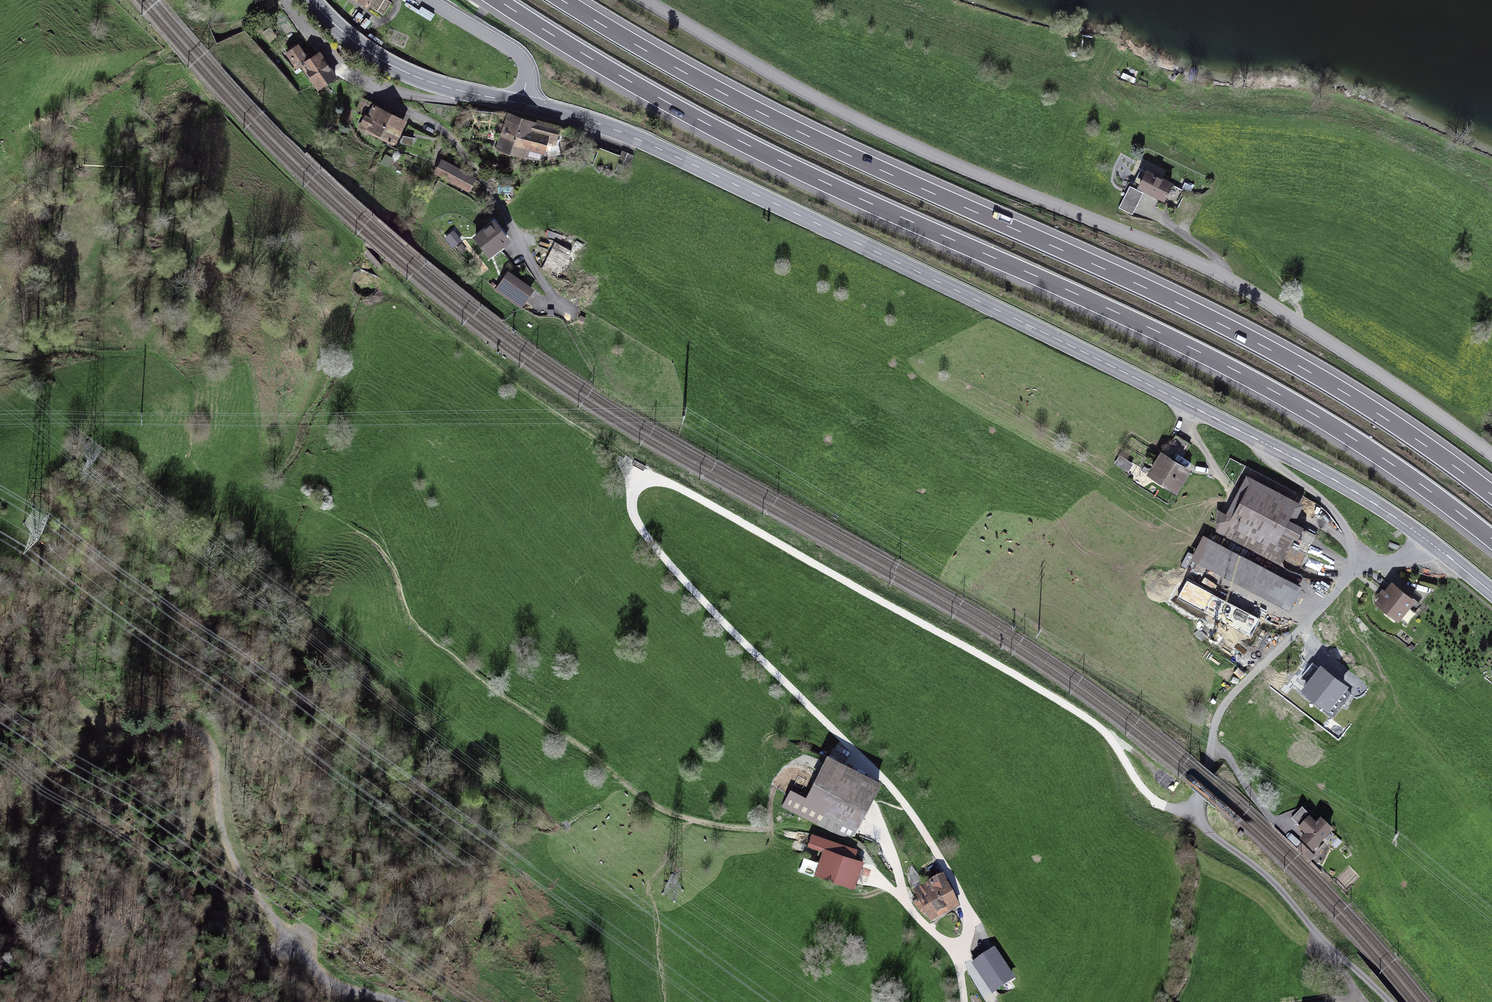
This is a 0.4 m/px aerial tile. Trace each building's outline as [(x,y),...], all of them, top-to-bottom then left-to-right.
[(297,43),(284,51),(296,69),(301,66),(317,90),(335,78),(318,51),(307,58),(297,43)] [(405,120),(370,103),(358,127),(393,144),(405,120)] [(561,126),(507,111),(496,150),(523,158),(526,149),(544,154),(550,132),(559,134),(561,126)] [(474,176),(441,160),(435,173),(468,189),(474,176)] [(1140,189),(1176,206),(1183,191),(1147,174),(1140,189)] [(1134,214),(1143,191),(1129,185),(1119,208),(1134,214)] [(508,240),(491,220),(472,237),(489,257),(508,240)] [(454,228),(444,236),(453,247),(463,239),(454,228)] [(582,245),(555,231),(536,267),(560,280),(565,270),(568,272),(582,245)] [(522,284),(508,274),(500,285),(515,295),(522,284)] [(1188,473),(1162,457),(1150,476),(1176,492),(1188,473)] [(1310,505),(1244,473),(1216,532),(1282,563),(1310,505)] [(1302,586),(1202,534),(1189,558),(1289,610),(1302,586)] [(1415,599),(1391,579),(1373,600),(1398,620),(1415,599)] [(858,827),(882,780),(827,753),(804,797),(789,790),(781,806),(837,835),(844,820),(858,827)] [(1306,806),(1293,818),(1321,849),(1334,837),(1306,806)] [(856,848),(810,833),(807,844),(822,849),(813,876),(854,889),(863,861),(853,857),(856,848)] [(1302,841),(1297,847),(1309,858),(1314,852),(1302,841)] [(944,878),(916,891),(930,920),(958,907),(944,878)] [(994,946),(973,960),(993,990),(1014,976),(994,946)]
